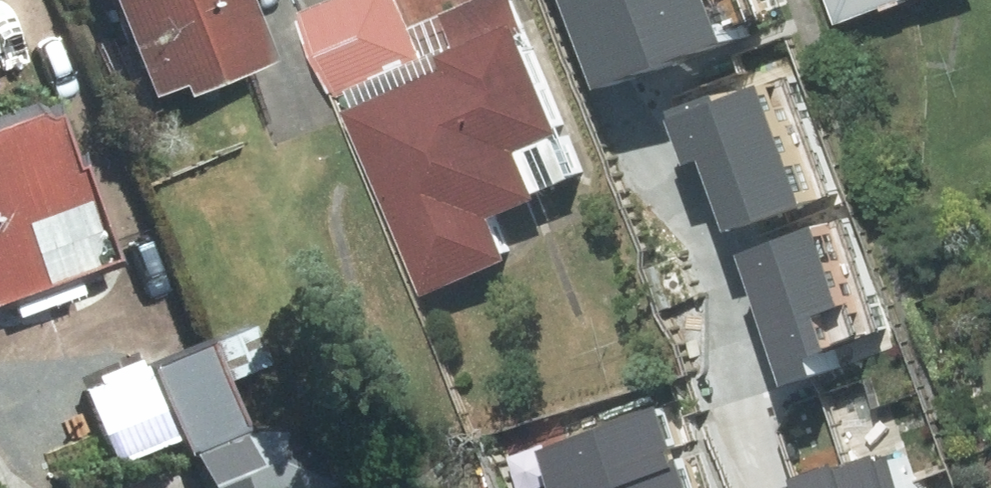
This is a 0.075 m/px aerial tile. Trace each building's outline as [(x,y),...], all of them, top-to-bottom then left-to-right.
[(257,0),(122,0),(160,97),(191,85),(195,95),(281,61),(257,0)] [(301,11),(337,99),(424,63),(410,30),(397,0),(327,0),(301,11)] [(424,63),(337,99),(418,297),(505,262),(487,219),(576,183),(501,0),(486,0),(410,30),(424,63)] [(747,27),(737,0),(607,0),(632,68),(747,27)] [(834,23),(895,0),(826,0),(834,23)] [(751,214),(829,185),(786,68),(690,103),(707,151),(725,144),(751,214)] [(65,118),(51,123),(41,117),(0,131),(0,299),(2,304),(124,259),(65,118)] [(845,205),(758,238),(809,370),(842,358),(835,341),(889,320),(845,205)] [(216,339),(155,365),(196,456),(256,430),(216,339)] [(548,487),(614,487),(684,463),(663,403),(534,450),(548,487)] [(844,447),(860,487),(919,487),(896,428),(844,447)] [(792,467),(800,487),(860,487),(844,447),(792,467)] [(684,463),(614,487),(693,487),(684,463)]
